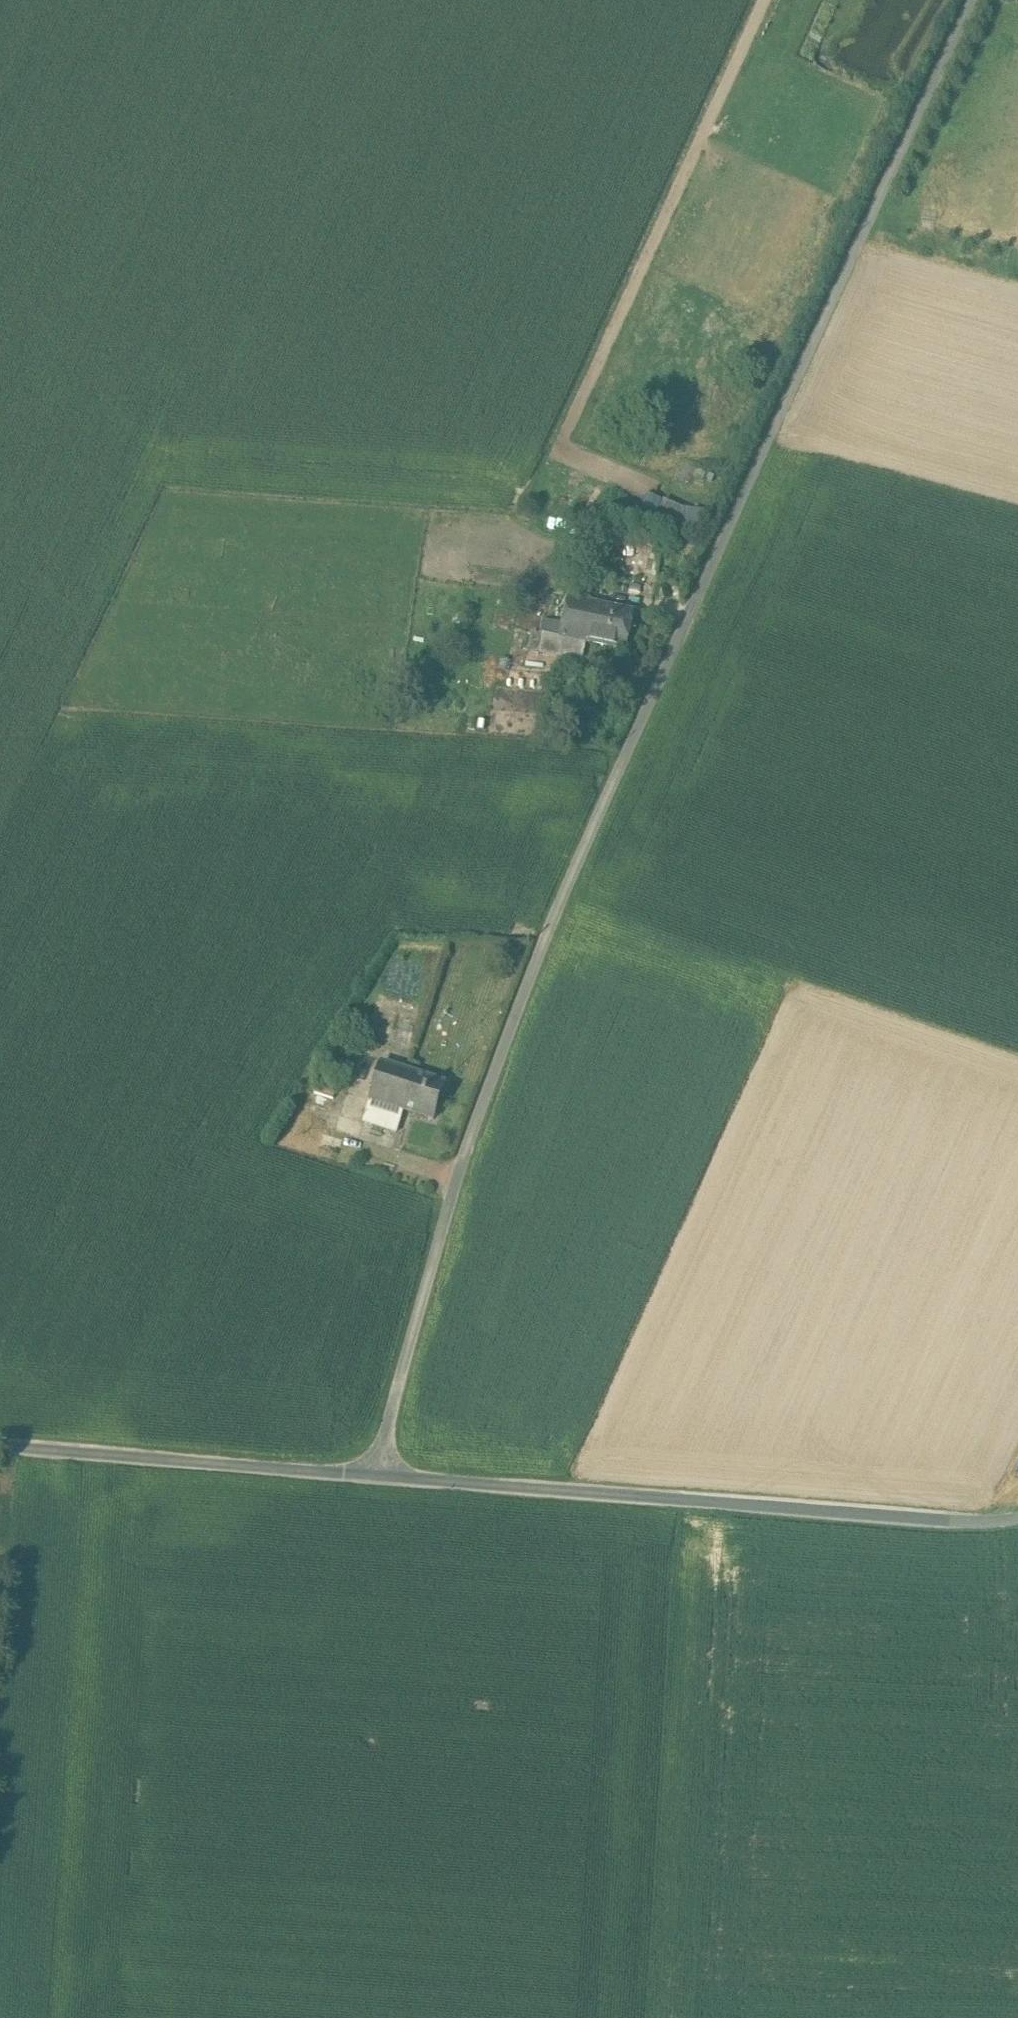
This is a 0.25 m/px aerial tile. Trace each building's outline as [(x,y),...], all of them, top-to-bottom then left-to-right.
[(664,501),(657,514),(676,524),(683,511),(664,501)] [(660,555),(648,553),(644,575),(656,577),(660,555)] [(599,603),(568,597),(560,637),(586,642),(591,643),(599,603)] [(634,611),(599,603),(591,643),(626,650),(634,611)] [(560,637),(543,633),(540,651),(583,659),(586,642),(560,637)] [(414,1071),(382,1061),(370,1099),(402,1109),(414,1071)] [(446,1082),(414,1071),(402,1109),(434,1119),(446,1082)] [(315,1083),(313,1092),(332,1098),(335,1089),(315,1083)] [(402,1109),(370,1099),(363,1123),(395,1133),(402,1109)]
